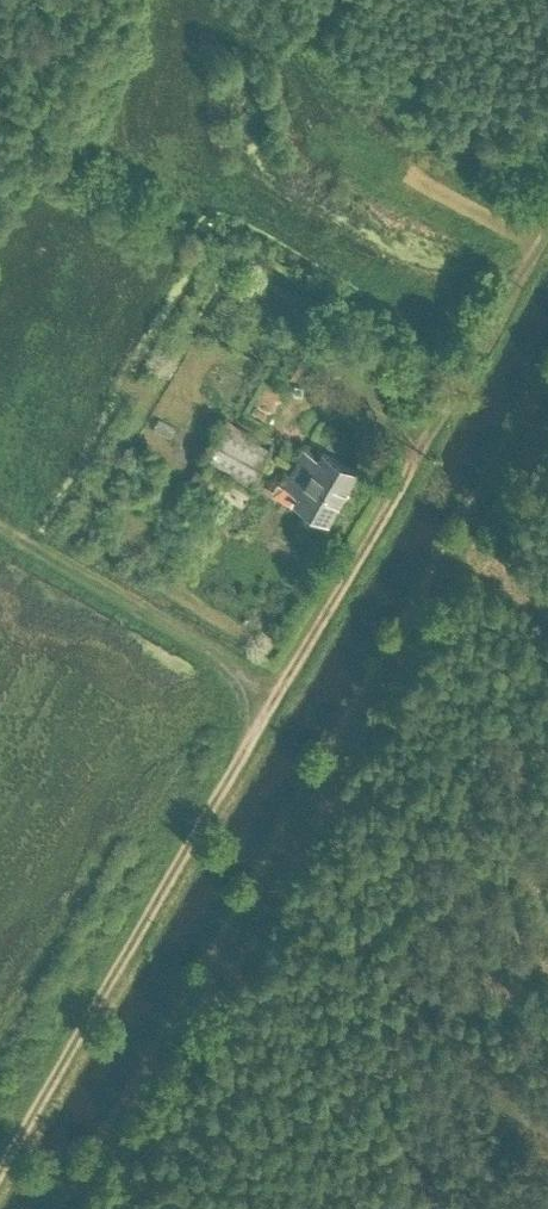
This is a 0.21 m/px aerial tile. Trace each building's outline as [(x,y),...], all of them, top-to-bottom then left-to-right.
[(223,421),(207,448),(261,479),(277,451),(223,421)] [(305,446),(294,466),(343,493),(357,469),(322,450),(319,455),(305,446)] [(294,466),(284,483),(283,485),(278,482),(272,492),(291,503),(294,497),(330,517),(343,493),(294,466)]
